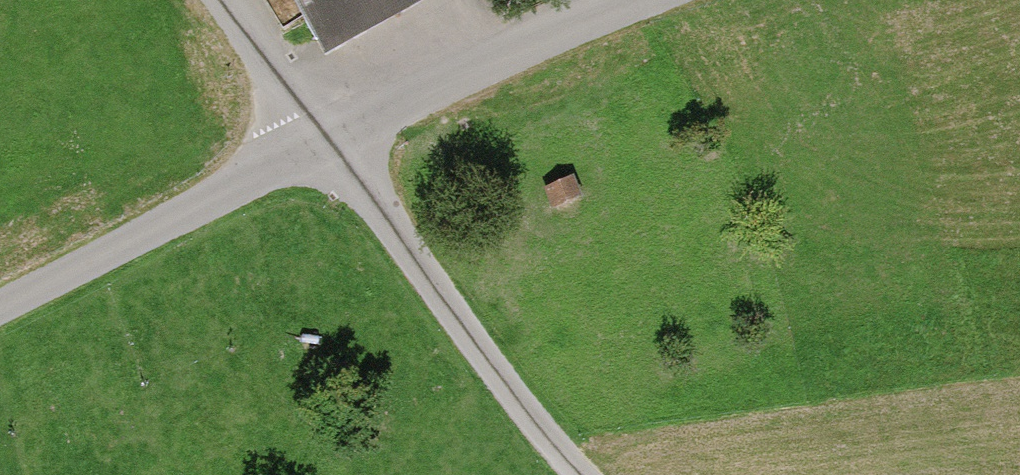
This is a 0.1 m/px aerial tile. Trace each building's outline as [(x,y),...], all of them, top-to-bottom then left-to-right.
[(324,54),(417,0),(293,0),(324,54)]
